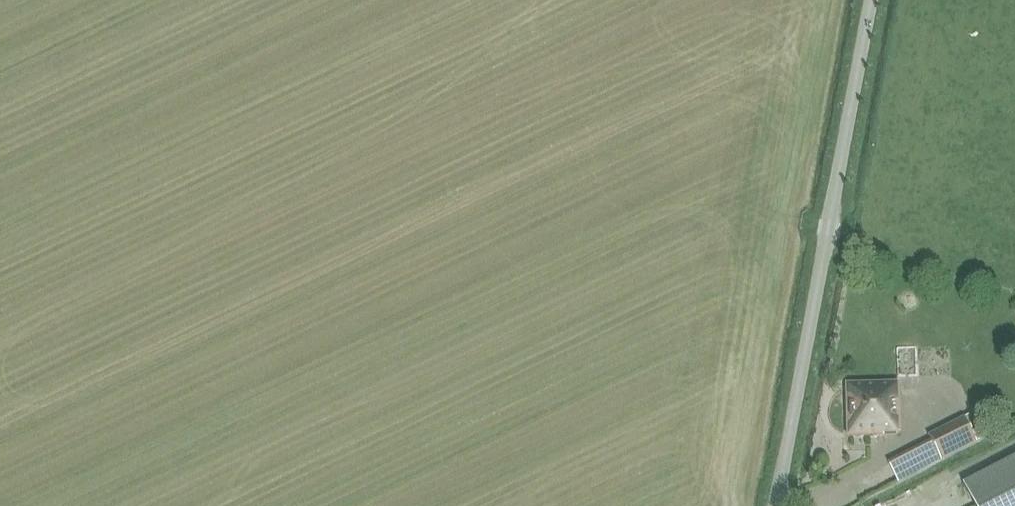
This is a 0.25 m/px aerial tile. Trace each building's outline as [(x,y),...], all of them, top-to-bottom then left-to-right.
[(903,361),(902,349),(888,349),(888,361),(903,361)] [(898,383),(846,384),(848,437),(885,436),(885,433),(901,433),(899,383),(898,383)] [(964,418),(928,436),(931,442),(941,462),(941,463),(977,445),(977,444),(987,439),(975,414),(964,419),(964,418)] [(962,484),(974,505),(1014,505),(1014,457),(962,484)]
